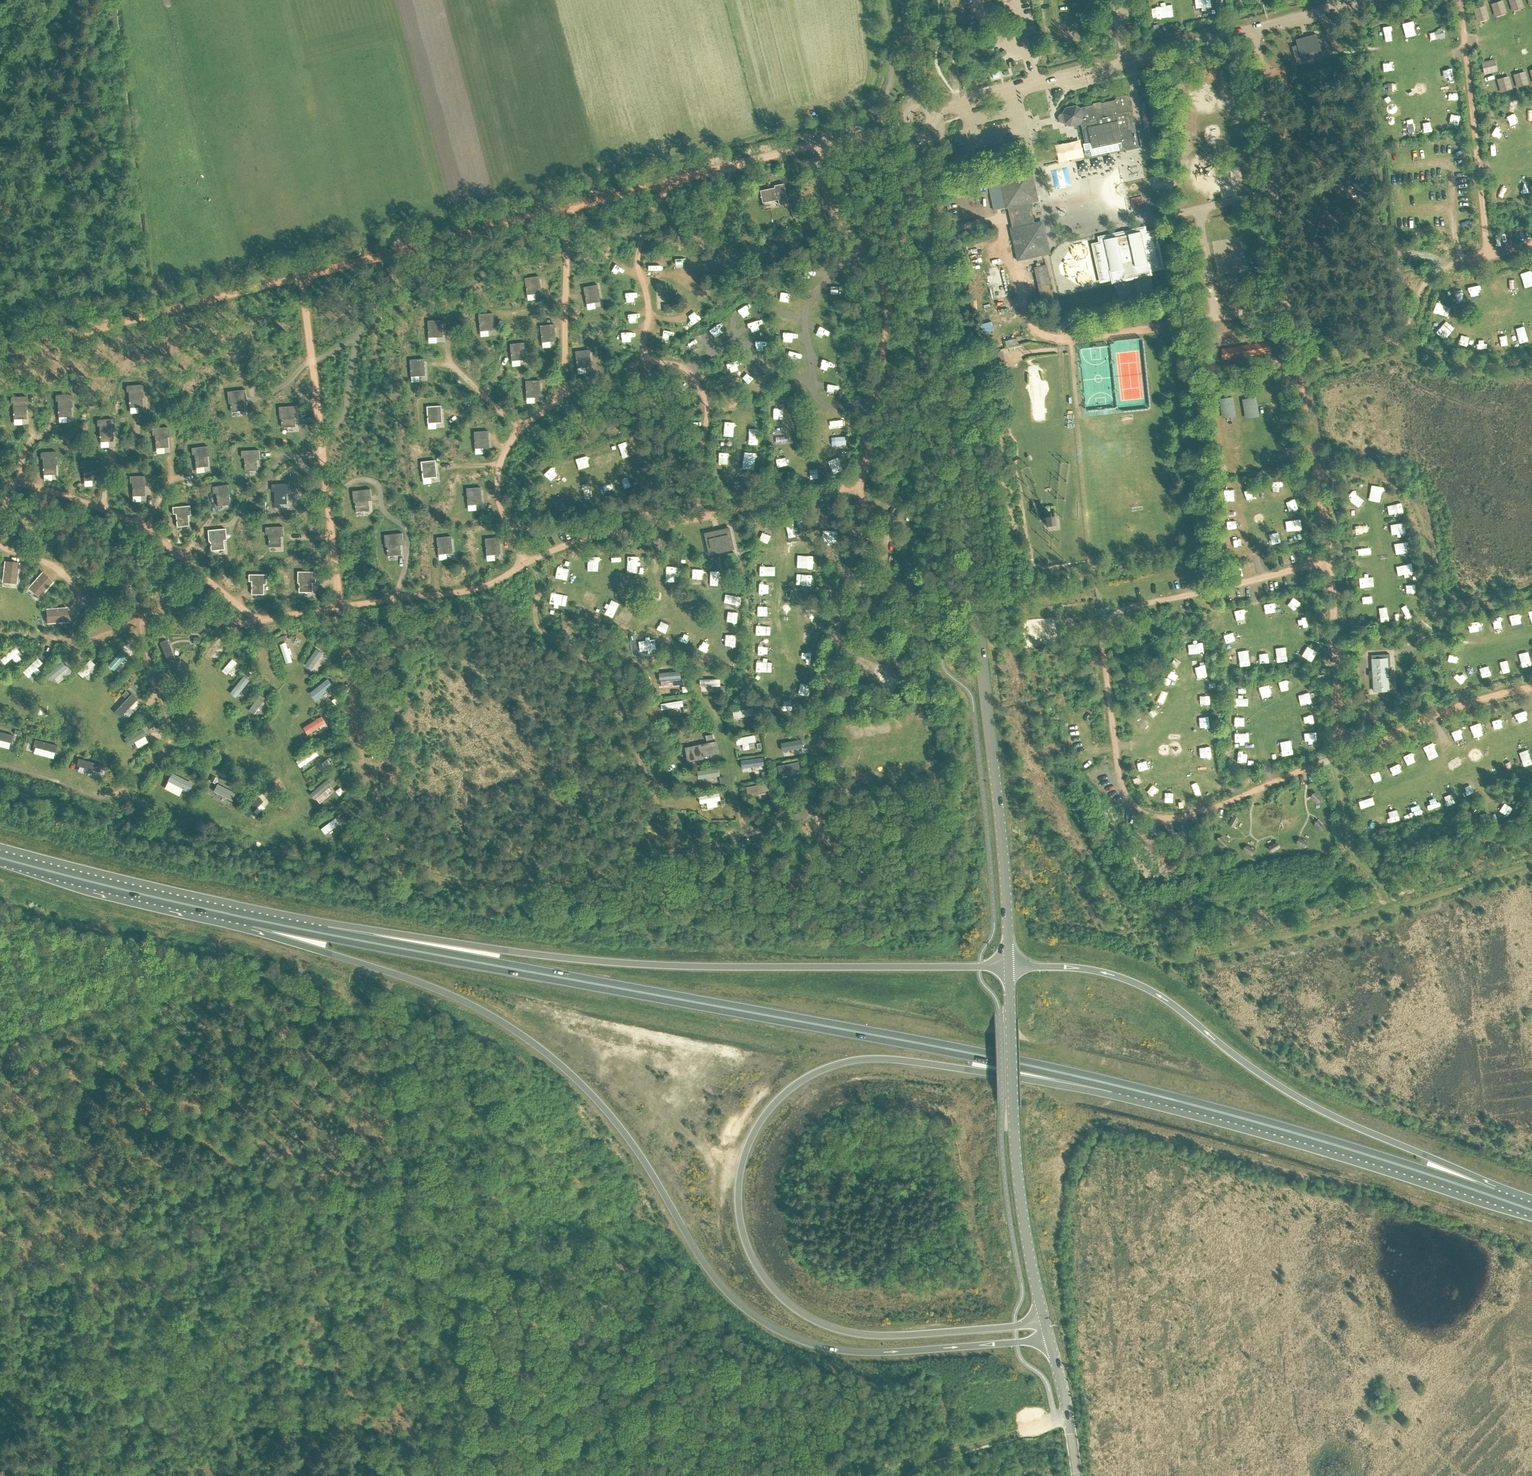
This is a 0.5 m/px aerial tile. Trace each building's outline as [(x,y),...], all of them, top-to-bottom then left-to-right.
[(1147,2),(1137,3),(1139,16),(1148,15),(1147,2)] [(1398,18),(1393,24),(1400,29),(1405,23),(1398,18)] [(1292,48),(1296,64),(1327,55),(1322,39),(1318,40),(1317,35),(1295,41),(1297,46),(1292,48)] [(1302,85),(1299,75),(1290,77),(1292,87),(1302,85)] [(1422,81),(1423,90),(1432,89),(1432,80),(1422,81)] [(1060,114),(1059,116),(1059,121),(1062,123),(1065,122),(1065,123),(1070,126),(1080,124),(1081,122),(1085,143),(1083,144),(1085,154),(1090,156),(1101,154),(1104,150),(1108,152),(1119,150),(1122,146),(1128,149),(1138,147),(1135,131),(1136,131),(1132,111),(1129,97),(1126,95),(1117,97),(1115,100),(1101,103),(1100,102),(1094,104),(1092,105),(1082,108),(1081,109),(1076,106),(1066,108),(1063,114),(1060,114)] [(1152,144),(1142,95),(1141,95),(1139,96),(1142,113),(1141,113),(1144,127),(1137,128),(1140,147),(1150,145),(1152,144)] [(1437,101),(1426,100),(1426,110),(1436,111),(1437,101)] [(1407,112),(1396,114),(1398,126),(1409,124),(1407,112)] [(1034,201),(1037,196),(1032,173),(1026,169),(999,175),(1006,208),(1008,207),(1012,228),(1010,228),(1017,260),(1045,254),(1049,249),(1047,243),(1043,240),(1045,236),(1043,226),(1038,222),(1034,223),(1029,203),(1034,201)] [(998,172),(986,175),(993,210),(1006,208),(999,175),(998,172)] [(775,188),(760,191),(763,203),(778,200),(779,205),(788,203),(784,184),(774,186),(775,188)] [(790,203),(793,219),(799,217),(796,201),(790,203)] [(1137,277),(1150,274),(1149,270),(1162,267),(1154,231),(1145,233),(1144,228),(1099,238),(1100,243),(1093,245),(1101,281),(1112,278),(1113,282),(1126,279),(1125,275),(1136,273),(1137,277)] [(1059,256),(1064,254),(1063,249),(1069,248),(1067,240),(1056,242),(1059,256)] [(653,270),(658,264),(650,258),(645,265),(653,270)] [(1033,267),(1041,305),(1054,302),(1046,264),(1033,267)] [(537,277),(525,278),(527,295),(539,293),(537,277)] [(596,285),(584,287),(587,304),(599,302),(596,285)] [(667,312),(679,323),(686,315),(674,304),(667,312)] [(491,313),(479,315),(480,331),(493,330),(491,313)] [(646,321),(650,331),(657,328),(653,318),(646,321)] [(440,321),(428,321),(429,337),(441,337),(440,321)] [(552,324),(540,326),(542,342),(554,341),(552,324)] [(523,343),(510,344),(512,361),(524,360),(523,343)] [(575,352),(578,368),(590,366),(588,350),(575,352)] [(1003,350),(989,353),(994,375),(1008,372),(1003,350)] [(422,359),(410,360),(411,376),(423,375),(422,359)] [(538,380),(526,381),(527,398),(539,397),(538,380)] [(141,407),(141,398),(143,398),(142,386),(140,385),(127,386),(125,387),(125,393),(127,393),(129,408),(141,407)] [(246,390),(228,392),(229,403),(231,403),(232,412),(245,411),(244,397),(246,397),(246,390)] [(70,417),(70,408),(72,408),(71,396),(70,395),(55,395),(54,397),(55,402),(56,402),(57,418),(70,417)] [(26,399),(25,397),(11,398),(9,399),(10,404),(11,404),(12,420),(25,419),(25,410),(27,410),(26,399)] [(1233,397),(1219,400),(1221,414),(1236,411),(1233,397)] [(1256,398),(1242,400),(1244,415),(1258,413),(1256,398)] [(297,406),(279,407),(280,419),(282,418),(282,427),(295,427),(295,414),(298,413),(297,406)] [(439,406),(427,407),(428,423),(440,423),(439,406)] [(96,427),(98,427),(99,442),(112,442),(111,433),(113,432),(112,420),(111,420),(97,420),(96,422),(96,427)] [(168,447),(166,435),(169,435),(168,427),(152,429),(152,435),(154,435),(155,448),(168,447)] [(487,431),(475,432),(475,448),(487,448),(487,431)] [(1251,445),(1261,450),(1265,443),(1255,438),(1251,445)] [(207,446),(191,448),(192,455),(194,454),(195,468),(207,466),(206,454),(208,453),(207,446)] [(258,470),(257,458),(260,457),(259,450),(242,451),(242,458),(245,458),(245,471),(258,470)] [(55,452),(39,453),(39,459),(41,459),(42,475),(55,475),(55,465),(57,465),(56,453),(55,452)] [(96,480),(95,468),(97,467),(97,460),(80,461),(81,468),(83,468),(84,481),(96,480)] [(434,461),(421,462),(423,478),(435,477),(434,461)] [(146,476),(129,477),(130,483),(132,483),(132,496),(144,496),(144,483),(146,483),(146,476)] [(213,494),(215,493),(217,506),(229,505),(227,492),(230,491),(229,484),(212,487),(213,494)] [(272,491),(275,491),(275,504),(287,504),(287,491),(290,491),(290,484),(272,484),(272,491)] [(479,488),(467,488),(468,505),(480,504),(479,488)] [(370,489),(352,491),(353,503),(355,503),(356,511),(369,510),(368,501),(371,501),(370,489)] [(190,513),(189,506),(172,507),(173,514),(175,514),(176,527),(188,526),(187,513),(190,513)] [(807,523),(815,518),(809,507),(801,512),(807,523)] [(266,534),(269,534),(269,547),(281,546),(281,534),(284,533),(283,526),(266,527),(266,534)] [(729,527),(704,533),(709,555),(734,550),(729,527)] [(225,529),(207,530),(208,542),(209,542),(210,550),(224,549),(223,536),(225,536),(225,529)] [(401,533),(383,535),(385,547),(386,547),(387,556),(401,555),(400,545),(403,545),(401,533)] [(451,553),(449,537),(437,538),(439,554),(451,553)] [(498,538),(486,539),(487,555),(499,554),(498,538)] [(1379,543),(1380,552),(1391,551),(1391,542),(1379,543)] [(573,557),(574,571),(586,570),(585,557),(573,557)] [(1,582),(17,584),(20,562),(4,561),(1,582)] [(28,588),(39,598),(54,582),(42,571),(28,588)] [(316,572),(298,572),(298,583),(299,583),(299,592),(313,592),(313,579),(316,579),(316,572)] [(267,575),(249,574),(249,581),(252,581),(252,594),(264,594),(264,581),(267,582),(267,575)] [(1273,614),(1282,601),(1272,595),(1264,609),(1273,614)] [(1254,615),(1252,601),(1245,603),(1248,616),(1254,615)] [(45,608),(46,624),(68,622),(67,607),(45,608)] [(1475,631),(1484,629),(1481,619),(1472,621),(1475,631)] [(668,630),(664,640),(674,643),(677,633),(668,630)] [(320,641),(315,647),(321,651),(325,645),(320,641)] [(629,642),(621,645),(624,654),(631,652),(629,642)] [(1271,657),(1271,642),(1261,642),(1261,657),(1271,657)] [(268,664),(274,663),(269,647),(263,648),(268,664)] [(191,649),(188,657),(193,659),(196,652),(191,649)] [(793,661),(793,650),(781,650),(781,661),(793,661)] [(1222,661),(1221,650),(1208,651),(1209,662),(1222,661)] [(1174,658),(1171,662),(1176,666),(1179,662),(1174,658)] [(1372,661),(1373,690),(1388,689),(1386,660),(1372,661)] [(1491,660),(1482,662),(1484,673),(1493,671),(1491,660)] [(32,675),(36,680),(51,667),(47,662),(32,675)] [(223,681),(215,690),(221,696),(230,686),(223,681)] [(103,684),(97,687),(102,696),(107,693),(103,684)] [(126,691),(122,696),(126,700),(131,695),(126,691)] [(643,701),(643,708),(665,707),(664,700),(643,701)] [(1281,712),(1282,724),(1295,724),(1295,711),(1281,712)] [(305,715),(292,721),(296,730),(309,724),(305,715)] [(115,741),(124,733),(118,727),(110,736),(115,741)] [(697,742),(678,744),(679,751),(697,750),(697,742)] [(296,748),(279,760),(283,766),(300,755),(296,748)] [(1434,768),(1446,760),(1442,755),(1431,763),(1434,768)] [(742,758),(722,758),(722,766),(742,765),(742,758)] [(694,765),(679,766),(680,776),(702,775),(701,770),(694,771),(694,765)] [(195,788),(180,801),(185,806),(199,793),(195,788)] [(700,791),(681,793),(682,800),(701,798),(700,791)] [(305,821),(299,825),(302,830),(308,826),(305,821)]
